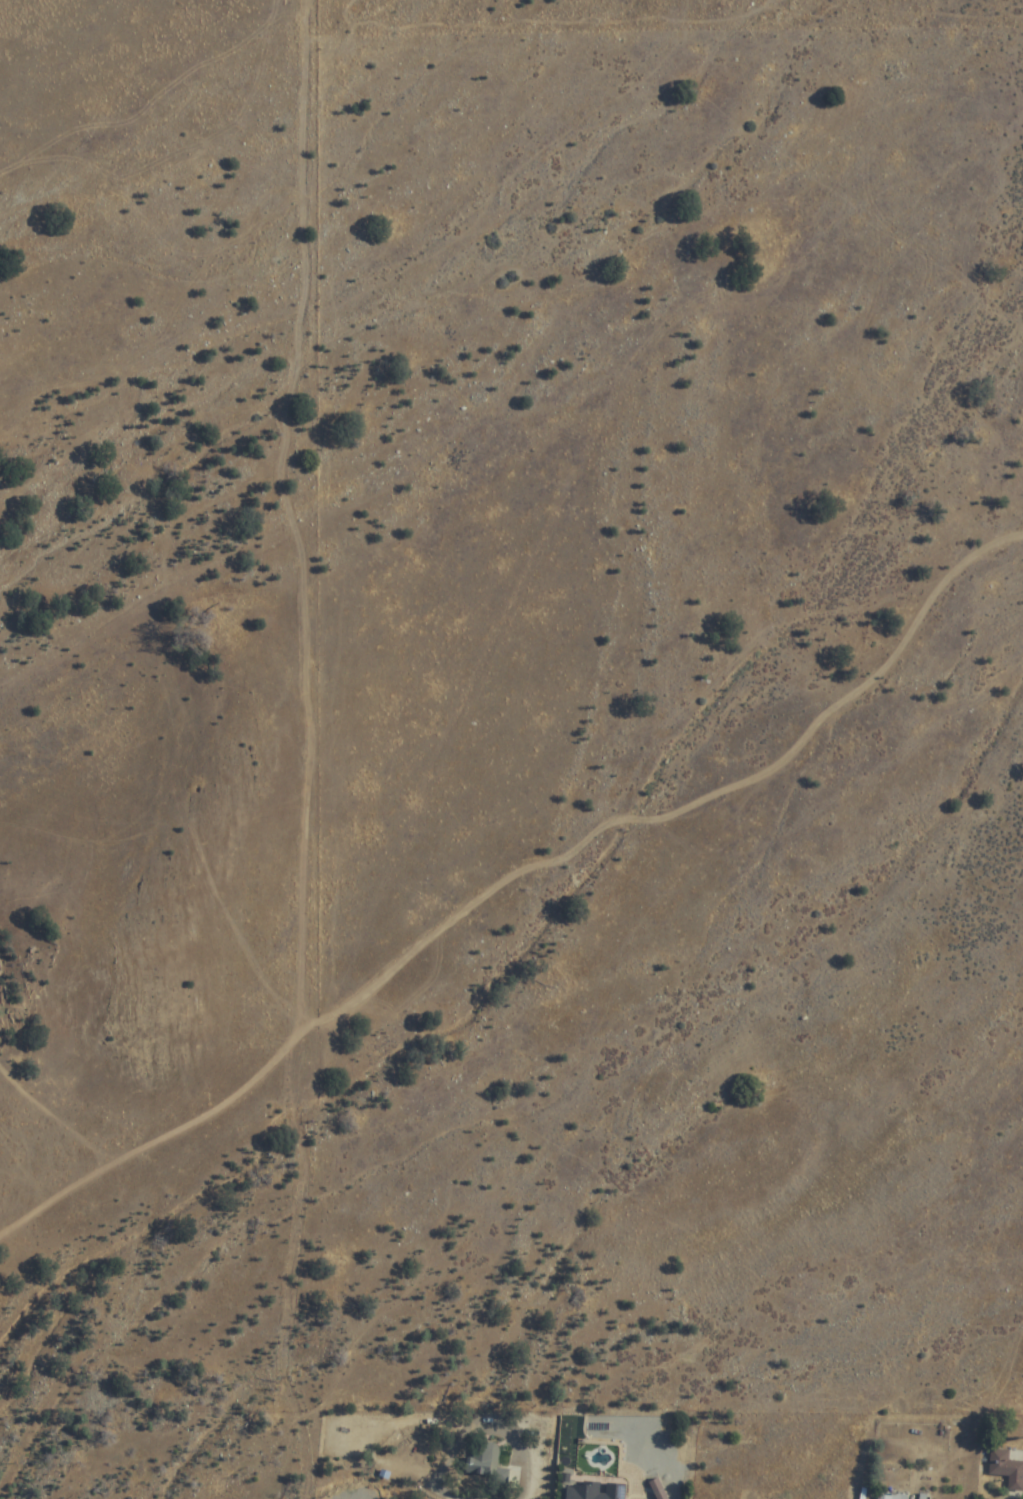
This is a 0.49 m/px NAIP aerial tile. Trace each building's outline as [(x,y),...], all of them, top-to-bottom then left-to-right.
[(498,1469),(500,1444),(473,1442),(470,1477),(508,1480),(509,1470),(498,1469)] [(990,1450),(988,1475),(1009,1476),(1008,1491),(1022,1492),(1022,1489),(1022,1462),(1008,1461),(1009,1451),(990,1450)] [(624,1484),(567,1484),(567,1498),(624,1498),(624,1484)]
